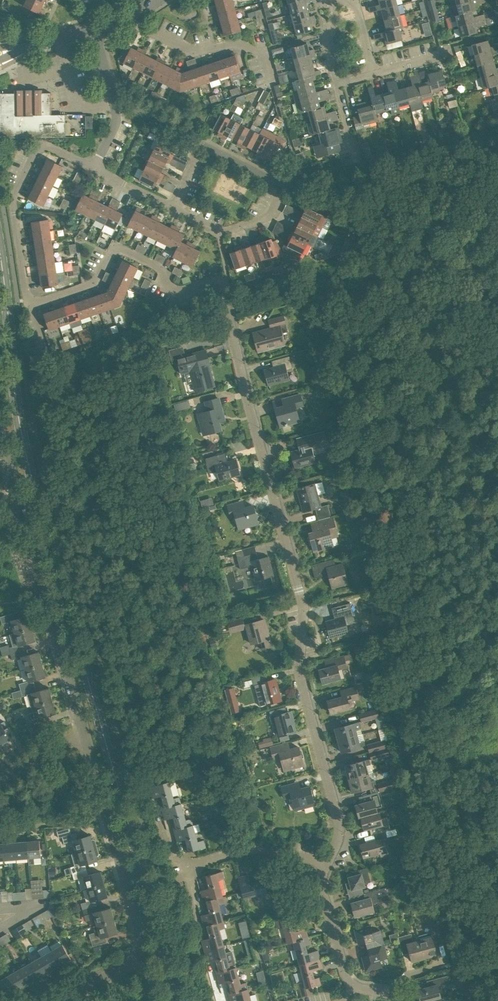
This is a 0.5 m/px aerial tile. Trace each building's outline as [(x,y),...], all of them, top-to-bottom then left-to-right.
[(37,0),(26,0),(23,6),(42,15),(44,10),(41,9),(44,3),(37,0)] [(216,4),(218,10),(214,11),(216,15),(235,10),(232,0),(231,0),(216,4)] [(311,0),(304,0),(289,4),(292,14),(308,10),(306,3),(311,2),(311,0)] [(380,4),(370,7),(371,12),(381,9),(397,5),(396,0),(379,0),(380,4)] [(427,1),(430,11),(436,10),(433,0),(429,0),(427,1)] [(456,5),(452,6),(455,16),(474,11),(473,5),(484,2),(483,0),(473,0),(456,5)] [(400,16),(397,5),(381,9),(384,20),(400,16)] [(474,11),(455,16),(449,17),(451,23),(456,21),(457,26),(497,15),(496,9),(483,13),(483,15),(472,17),(471,12),(475,11),(474,11)] [(235,10),(216,15),(217,20),(220,19),(222,25),(238,21),(235,10)] [(308,10),(292,14),(289,15),(292,26),(295,25),(316,19),(315,15),(310,16),(308,10)] [(438,20),(436,10),(430,11),(433,21),(436,21),(438,20)] [(457,26),(460,37),(476,33),(475,27),(486,24),(486,26),(497,22),(497,16),(497,15),(457,26)] [(400,16),(384,20),(387,31),(374,34),(375,35),(399,28),(399,29),(403,27),(400,16)] [(317,22),(316,19),(295,25),(298,35),(314,31),(312,24),(317,22)] [(238,21),(222,25),(223,31),(220,32),(221,37),(241,31),(238,21)] [(402,40),(399,29),(399,28),(375,35),(376,39),(385,37),(387,44),(388,50),(403,46),(401,40),(402,40)] [(474,56),(495,50),(494,46),(489,47),(487,40),(471,45),(474,56)] [(294,59),(315,53),(314,49),(309,51),(307,44),(301,45),(300,42),(291,45),(292,48),(291,48),(294,59)] [(133,68),(142,50),(139,48),(138,48),(136,51),(131,48),(123,63),(133,68)] [(142,50),(133,68),(143,73),(150,58),(145,55),(146,52),(142,50)] [(495,50),(474,56),(477,66),(493,62),(491,55),(496,53),(495,50)] [(230,57),(225,59),(230,75),(241,72),(234,52),(229,54),(230,57)] [(316,56),(315,53),(294,59),(297,69),(313,65),(311,58),(316,56)] [(150,58),(143,73),(153,77),(162,60),(157,57),(156,60),(150,58)] [(210,82),(204,66),(198,68),(195,58),(190,60),(199,85),(210,82)] [(218,58),(213,59),(220,79),(230,75),(225,59),(219,61),(218,58)] [(210,64),(204,66),(210,82),(220,79),(213,59),(209,61),(210,64)] [(166,62),(162,60),(153,77),(162,82),(170,67),(164,65),(166,62)] [(183,70),(180,69),(171,87),(181,92),(199,85),(190,60),(186,61),(189,71),(184,73),(184,70),(183,70)] [(493,62),(477,66),(480,78),(497,73),(497,67),(495,68),(493,62)] [(313,65),(297,69),(300,79),(316,74),(320,73),(319,70),(315,71),(313,65)] [(175,70),(170,67),(162,82),(171,87),(180,69),(177,67),(175,70)] [(251,74),(249,68),(243,70),(245,76),(251,74)] [(431,89),(432,93),(439,91),(438,88),(447,85),(442,69),(426,73),(429,82),(431,90),(431,89)] [(472,74),(473,85),(480,84),(478,73),(472,74)] [(480,78),(483,90),(488,88),(497,85),(497,80),(497,78),(497,73),(480,78)] [(316,74),(300,79),(295,80),(298,91),(314,87),(312,79),(317,78),(316,74)] [(420,74),(415,75),(421,100),(433,97),(432,93),(431,89),(431,90),(429,82),(422,83),(420,74)] [(278,77),(280,84),(285,83),(285,82),(289,81),(287,75),(283,75),(278,77)] [(413,86),(405,88),(410,103),(421,100),(415,75),(410,77),(413,86)] [(396,80),(391,82),(398,107),(410,103),(405,88),(399,90),(396,80)] [(398,107),(391,82),(387,83),(389,92),(382,94),(387,110),(398,107)] [(488,88),(490,95),(494,95),(495,99),(489,101),(491,111),(497,109),(497,85),(488,88)] [(387,110),(382,94),(376,96),(373,86),(368,88),(372,100),(377,121),(378,121),(376,112),(387,110)] [(314,87),(298,91),(293,93),(296,103),(328,94),(326,89),(316,92),(314,87)] [(447,99),(454,97),(452,89),(450,89),(450,91),(445,92),(447,99)] [(45,138),(65,137),(65,135),(65,122),(65,115),(63,115),(51,115),(51,93),(42,93),(14,93),(5,93),(0,93),(0,138),(45,138)] [(329,98),(328,94),(296,103),(299,113),(304,112),(320,107),(318,101),(329,98)] [(236,98),(233,104),(230,111),(234,113),(237,106),(242,96),(237,98),(236,98)] [(356,104),(359,115),(353,117),(358,134),(364,128),(363,125),(377,121),(372,100),(356,104)] [(324,106),(320,107),(304,112),(306,119),(310,118),(311,123),(337,116),(335,111),(326,113),(324,106)] [(193,114),(196,124),(205,121),(202,111),(193,114)] [(221,137),(231,119),(221,114),(213,129),(219,132),(217,135),(221,137)] [(337,116),(311,123),(307,124),(310,135),(319,133),(319,132),(330,129),(329,122),(338,120),(337,116)] [(240,124),(231,119),(221,137),(225,139),(227,136),(232,139),(240,124)] [(250,129),(240,124),(232,139),(238,142),(236,144),(240,147),(250,129)] [(319,132),(319,133),(322,146),(314,148),(317,157),(333,153),(331,146),(344,142),(339,126),(330,129),(319,132)] [(250,129),(240,147),(244,149),(246,146),(252,149),(259,134),(250,129)] [(262,129),(259,134),(252,149),(257,152),(255,154),(260,157),(272,134),(262,129)] [(272,134),(260,157),(264,159),(265,156),(271,159),(282,139),(272,134)] [(160,136),(158,140),(170,146),(172,141),(160,136)] [(301,137),(293,139),(295,147),(303,145),(301,137)] [(170,146),(158,140),(153,150),(178,162),(180,158),(171,154),(174,148),(170,146)] [(372,156),(370,149),(364,151),(365,158),(372,156)] [(178,162),(153,150),(149,160),(164,168),(167,162),(176,166),(178,162)] [(39,167),(58,177),(63,167),(47,159),(45,165),(41,163),(39,167)] [(149,160),(144,170),(168,182),(170,177),(161,173),(164,168),(149,160)] [(58,177),(39,167),(37,171),(40,173),(37,178),(53,186),(58,177)] [(168,182),(144,170),(139,180),(154,187),(157,181),(166,186),(168,182)] [(32,182),(29,186),(48,196),(53,186),(37,178),(34,184),(32,182)] [(48,196),(29,186),(27,191),(30,192),(27,198),(44,206),(48,196)] [(85,215),(97,190),(93,188),(89,197),(83,195),(75,210),(85,215)] [(97,190),(85,215),(95,219),(102,204),(97,202),(101,193),(97,190)] [(108,207),(102,204),(95,219),(105,224),(117,200),(112,198),(108,207)] [(121,202),(117,200),(105,224),(115,229),(123,214),(122,213),(122,214),(116,211),(121,202)] [(294,208),(292,212),(322,226),(327,216),(306,206),(303,212),(294,208)] [(138,231),(145,215),(140,213),(141,210),(137,208),(128,226),(138,231)] [(322,226),(292,212),(290,216),(299,220),(296,226),(317,236),(322,226)] [(145,215),(138,231),(147,236),(156,217),(152,215),(151,218),(145,215)] [(161,219),(156,217),(147,236),(157,240),(165,225),(159,222),(161,219)] [(30,233),(50,230),(48,219),(31,222),(32,223),(32,222),(33,228),(29,229),(30,233)] [(170,227),(165,225),(157,240),(167,245),(176,227),(171,225),(170,227)] [(285,227),(283,231),(307,243),(312,246),(317,236),(296,226),(293,231),(285,227)] [(180,229),(176,227),(167,245),(176,250),(177,250),(181,242),(185,235),(184,234),(178,232),(180,229)] [(52,240),(50,230),(30,233),(31,238),(34,238),(35,243),(52,240)] [(307,243),(283,231),(281,235),(289,240),(287,245),(284,243),(282,247),(283,251),(298,259),(301,252),(302,253),(307,243)] [(283,256),(280,248),(275,240),(272,241),(271,239),(266,241),(264,238),(260,239),(267,259),(276,255),(277,258),(283,256)] [(267,259),(260,239),(255,241),(256,244),(251,246),(256,262),(267,259)] [(52,240),(35,243),(36,250),(33,250),(33,254),(53,251),(52,240)] [(177,250),(176,250),(173,257),(183,262),(192,243),(187,241),(186,244),(181,242),(177,250)] [(350,242),(346,251),(355,249),(360,247),(350,242)] [(192,243),(183,262),(193,266),(200,251),(194,249),(196,246),(192,243)] [(256,262),(251,246),(245,248),(244,245),(240,246),(246,266),(256,262)] [(329,254),(332,256),(346,251),(334,245),(329,254)] [(246,266),(240,246),(235,248),(236,251),(230,253),(236,269),(246,266)] [(53,251),(33,254),(34,259),(37,259),(38,264),(55,262),(53,251)] [(317,261),(330,256),(323,252),(315,255),(317,261)] [(118,270),(133,278),(138,268),(120,259),(118,264),(121,265),(118,270)] [(55,262),(38,264),(39,271),(36,271),(37,276),(57,273),(55,262)] [(277,274),(286,271),(284,265),(275,268),(276,271),(277,274)] [(133,278),(118,270),(115,276),(106,272),(104,276),(128,287),(133,278)] [(58,284),(57,273),(37,276),(37,281),(41,280),(42,286),(41,286),(41,287),(58,284)] [(128,287),(104,276),(102,280),(111,284),(109,289),(124,296),(128,287)] [(124,296),(109,289),(107,288),(106,289),(104,290),(110,309),(119,306),(124,296)] [(110,309),(104,290),(100,291),(101,294),(95,296),(100,312),(110,309)] [(100,312),(95,296),(89,298),(88,295),(83,297),(90,316),(100,312)] [(80,301),(74,303),(79,319),(90,316),(83,297),(79,298),(80,301)] [(79,319),(74,303),(69,305),(68,302),(63,304),(69,323),(79,319)] [(69,323),(63,304),(59,305),(60,308),(54,310),(59,326),(69,323)] [(59,326),(54,310),(48,312),(47,309),(42,311),(48,330),(59,326)] [(269,320),(270,325),(271,328),(255,332),(260,351),(283,345),(280,334),(288,332),(284,316),(269,320)] [(126,329),(122,324),(117,328),(121,332),(126,329)] [(88,342),(85,335),(84,332),(79,333),(80,337),(81,337),(83,343),(88,342)] [(72,347),(69,341),(68,336),(63,337),(65,342),(67,349),(72,347)] [(199,391),(215,386),(209,366),(210,366),(206,350),(177,358),(181,374),(190,371),(193,383),(197,382),(199,391)] [(269,385),(289,379),(286,370),(293,368),(290,356),(277,359),(279,367),(266,370),(269,385)] [(287,424),(299,421),(295,405),(303,403),(300,394),(285,398),(287,404),(275,407),(280,426),(285,425),(286,426),(288,426),(287,424)] [(221,430),(219,421),(225,420),(219,398),(206,402),(208,411),(199,414),(202,427),(207,425),(209,433),(221,430)] [(176,412),(183,410),(181,402),(174,404),(176,412)] [(297,438),(298,443),(300,450),(292,452),(296,467),(315,462),(313,454),(329,450),(324,431),(297,438)] [(227,462),(226,456),(225,453),(206,459),(210,473),(218,470),(220,480),(240,475),(236,460),(227,462)] [(304,512),(315,509),(321,507),(318,495),(324,493),(322,483),(315,484),(297,489),(304,512)] [(234,503),(227,505),(229,512),(228,513),(230,520),(235,518),(238,529),(259,523),(254,505),(236,510),(234,503)] [(332,517),(330,518),(311,523),(313,532),(309,533),(314,551),(333,546),(330,538),(337,536),(332,517)] [(255,546),(242,549),(235,551),(240,569),(253,566),(257,580),(273,576),(268,557),(258,559),(255,546)] [(312,566),(314,573),(315,578),(328,574),(332,588),(349,584),(343,563),(336,565),(334,560),(312,566)] [(332,608),(334,614),(335,620),(327,622),(331,637),(348,633),(346,625),(356,623),(351,603),(332,608)] [(15,633),(32,628),(28,616),(23,617),(21,611),(0,617),(2,623),(11,620),(15,633)] [(242,617),(227,621),(230,633),(245,629),(242,617)] [(264,619),(246,624),(251,644),(260,641),(263,649),(271,647),(264,619)] [(15,633),(18,645),(11,647),(10,645),(0,647),(0,652),(1,656),(11,654),(25,650),(23,644),(36,641),(32,628),(15,633)] [(25,650),(11,654),(12,660),(22,657),(25,669),(42,665),(39,652),(27,656),(25,650)] [(343,656),(345,663),(353,661),(351,654),(343,656)] [(331,667),(319,670),(323,683),(340,679),(338,670),(347,668),(345,663),(343,656),(329,660),(331,667)] [(42,665),(25,669),(29,682),(19,684),(21,690),(35,686),(33,680),(46,677),(42,665)] [(281,700),(275,679),(266,681),(264,674),(251,678),(253,685),(260,683),(266,704),(281,700)] [(31,707),(52,701),(49,688),(37,692),(35,686),(21,690),(22,696),(27,694),(31,707)] [(225,690),(230,707),(238,705),(233,687),(225,690)] [(355,687),(341,691),(342,696),(328,700),(332,713),(350,708),(348,701),(358,698),(355,687)] [(31,707),(33,712),(28,714),(31,726),(45,722),(44,717),(56,713),(52,701),(31,707)] [(23,705),(11,707),(12,715),(25,713),(23,705)] [(294,732),(289,712),(286,712),(284,707),(269,711),(270,716),(270,717),(272,723),(275,722),(279,736),(294,732)] [(377,709),(360,714),(362,721),(379,717),(377,709)] [(339,740),(357,735),(355,728),(361,727),(359,722),(336,728),(339,740)] [(381,724),(374,726),(376,736),(383,735),(381,724)] [(10,739),(7,734),(10,732),(8,727),(4,729),(2,725),(0,727),(0,745),(10,739)] [(357,735),(339,740),(342,752),(366,745),(364,740),(359,742),(357,735)] [(262,740),(263,742),(258,743),(259,748),(272,745),(271,737),(262,740)] [(370,752),(388,748),(386,740),(368,745),(370,752)] [(303,765),(298,747),(286,750),(285,744),(270,747),(272,756),(280,754),(284,770),(303,765)] [(388,748),(370,752),(372,759),(389,755),(388,748)] [(349,779),(368,773),(366,766),(371,764),(370,759),(346,766),(349,779)] [(384,764),(369,768),(370,775),(386,771),(384,764)] [(368,773),(349,779),(353,792),(370,787),(371,794),(379,792),(398,786),(396,779),(376,784),(375,780),(370,781),(368,773)] [(165,807),(181,802),(179,797),(174,798),(169,782),(150,787),(153,798),(162,795),(165,807)] [(296,783),(288,785),(281,787),(283,796),(290,794),(295,810),(314,805),(309,787),(297,790),(296,783)] [(379,792),(371,794),(366,795),(368,801),(356,805),(360,817),(361,817),(362,821),(381,816),(379,812),(377,812),(376,807),(382,805),(379,792)] [(181,802),(165,807),(162,808),(165,819),(174,817),(177,829),(193,824),(191,818),(186,820),(181,802)] [(381,816),(362,821),(365,829),(375,827),(377,833),(375,834),(375,836),(387,833),(386,831),(391,829),(387,816),(381,818),(381,816)] [(193,824),(177,829),(174,829),(178,841),(186,838),(190,852),(205,847),(203,840),(198,841),(193,824)] [(76,852),(96,847),(95,840),(93,839),(91,840),(90,835),(78,839),(76,833),(71,834),(69,828),(57,832),(59,838),(62,837),(64,843),(73,841),(76,852)] [(403,834),(408,843),(412,840),(407,832),(403,834)] [(387,833),(375,836),(376,839),(360,844),(364,857),(380,853),(381,856),(387,854),(383,839),(388,838),(387,833)] [(39,841),(27,842),(28,858),(29,865),(34,864),(33,858),(41,857),(39,841)] [(28,858),(27,842),(15,843),(16,859),(28,858)] [(16,859),(15,843),(3,844),(4,860),(16,859)] [(96,847),(76,852),(80,865),(71,867),(72,873),(86,869),(85,864),(97,860),(96,856),(97,855),(98,853),(96,847)] [(88,875),(86,869),(72,873),(74,879),(83,876),(87,889),(104,884),(101,872),(88,875)] [(348,877),(350,883),(346,884),(348,892),(357,889),(358,894),(363,893),(362,888),(366,887),(365,883),(370,882),(366,869),(353,872),(354,875),(348,877)] [(207,901),(223,897),(218,880),(224,879),(222,871),(206,876),(210,888),(201,891),(204,902),(207,901)] [(247,875),(240,877),(238,877),(244,898),(261,894),(262,900),(269,898),(265,882),(263,876),(256,878),(258,884),(250,886),(247,875)] [(104,884),(87,889),(90,901),(81,904),(83,910),(97,906),(95,900),(108,896),(104,884)] [(81,898),(87,897),(84,885),(79,887),(81,898)] [(43,890),(43,888),(32,889),(33,899),(45,898),(44,890),(43,890)] [(352,903),(352,905),(355,917),(375,911),(372,901),(387,898),(384,888),(364,894),(365,900),(352,903)] [(223,897),(207,901),(210,913),(202,915),(205,926),(208,926),(223,921),(219,905),(225,904),(223,897)] [(97,906),(83,910),(86,921),(91,920),(93,927),(93,926),(114,920),(111,908),(99,911),(97,906)] [(58,916),(55,907),(49,909),(53,916),(52,916),(53,918),(58,916)] [(53,916),(49,909),(43,912),(47,919),(52,916),(53,916)] [(48,922),(47,919),(43,912),(33,919),(38,928),(48,922)] [(306,929),(296,932),(292,917),(275,921),(277,928),(283,927),(288,944),(304,940),(309,938),(306,929)] [(93,926),(95,933),(90,934),(93,947),(107,942),(106,936),(118,933),(114,920),(93,926)] [(238,922),(240,929),(248,927),(246,920),(238,922)] [(32,928),(28,921),(22,924),(26,931),(32,928)] [(223,921),(208,926),(211,938),(202,940),(205,951),(224,946),(219,929),(225,928),(223,921)] [(26,931),(22,924),(17,928),(21,934),(26,931)] [(371,947),(384,944),(380,930),(372,932),(370,926),(355,930),(358,944),(369,941),(371,947)] [(432,938),(420,941),(424,958),(437,954),(433,943),(441,941),(437,926),(430,928),(432,938)] [(424,958),(420,941),(413,943),(411,933),(398,937),(402,951),(409,949),(412,961),(424,958)] [(10,941),(6,934),(1,937),(5,944),(10,941)] [(308,953),(304,940),(288,944),(289,950),(295,948),(300,965),(320,959),(318,950),(308,953)] [(384,944),(371,947),(369,948),(371,955),(362,957),(366,970),(381,966),(379,958),(387,956),(384,944)] [(52,951),(60,965),(71,959),(62,945),(52,951)] [(217,960),(219,965),(221,972),(236,968),(234,961),(228,962),(224,946),(205,951),(209,962),(217,960)] [(60,965),(52,951),(41,957),(49,972),(60,965)] [(49,972),(41,957),(30,963),(39,978),(49,972)] [(320,959),(300,965),(304,982),(298,983),(302,997),(312,994),(311,987),(321,984),(316,985),(312,971),(323,968),(320,959)] [(39,978),(30,963),(20,970),(28,984),(39,978)] [(229,982),(232,993),(248,989),(246,982),(240,984),(236,968),(221,972),(218,973),(221,984),(229,982)] [(28,984),(20,970),(9,976),(18,990),(28,984)] [(272,982),(279,981),(276,972),(270,974),(272,982)] [(9,976),(0,981),(0,985),(7,996),(18,990),(9,976)] [(442,998),(439,986),(450,983),(448,976),(431,980),(433,986),(418,990),(421,1000),(430,1000),(442,998)] [(232,993),(230,994),(232,1000),(251,1000),(248,989),(232,993)]
